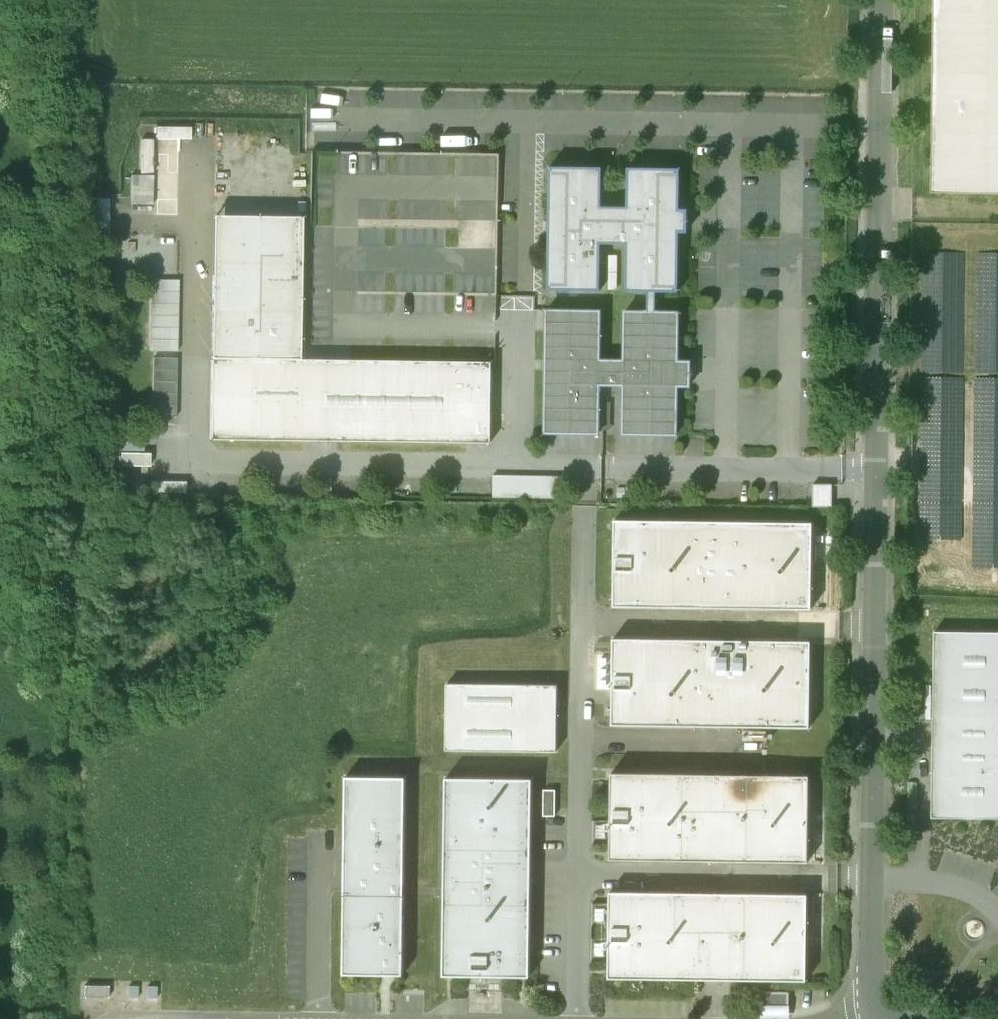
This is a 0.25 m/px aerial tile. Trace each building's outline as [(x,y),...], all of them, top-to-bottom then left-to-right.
[(932,192),(997,193),(997,0),(935,0),(932,192)] [(192,136),(192,124),(156,124),(155,136),(192,136)] [(397,183),(501,183),(501,151),(383,150),(383,167),(384,167),(384,183),(397,183)] [(678,312),(656,312),(656,292),(678,292),(679,232),(687,232),(687,210),(679,209),(680,169),(628,168),(627,207),(602,207),(602,167),(550,167),(548,290),(600,291),(601,244),(627,244),(626,291),(648,292),(648,312),(625,311),(624,360),(600,360),(600,311),(547,310),(545,433),(599,434),(599,384),(624,385),(623,434),(677,435),(677,386),(690,386),(690,361),(678,361),(678,312)] [(153,175),(131,175),(130,204),(152,205),(153,175)] [(302,215),(214,213),(211,358),(299,359),(302,215)] [(178,280),(156,279),(156,291),(150,291),(150,351),(177,351),(178,280)] [(177,358),(153,357),(152,417),(176,417),(177,358)] [(299,359),(211,358),(210,439),(490,443),(492,362),(299,359)] [(561,476),(493,475),(493,497),(560,498),(561,476)] [(832,484),(813,484),(813,507),(832,507),(832,484)] [(928,509),(927,569),(997,570),(997,509),(928,509)] [(812,523),(614,520),(613,607),(811,609),(812,523)] [(934,631),(932,818),(997,819),(997,632),(934,631)] [(811,641),(613,639),(612,725),(809,728),(811,641)] [(557,685),(447,684),(446,750),(556,751),(557,685)] [(809,776),(611,773),(610,860),(808,862),(809,776)] [(406,777),(346,776),(344,894),(404,895),(406,777)] [(532,779),(446,778),(443,976),(530,977),(532,779)] [(556,790),(544,790),(543,816),(555,816),(556,790)] [(807,894),(610,892),(608,978),(806,981),(807,894)] [(404,895),(344,894),(343,974),(403,975),(404,895)] [(85,993),(107,993),(106,985),(85,985),(85,993)] [(789,992),(761,992),(760,1008),(788,1008),(789,992)]
